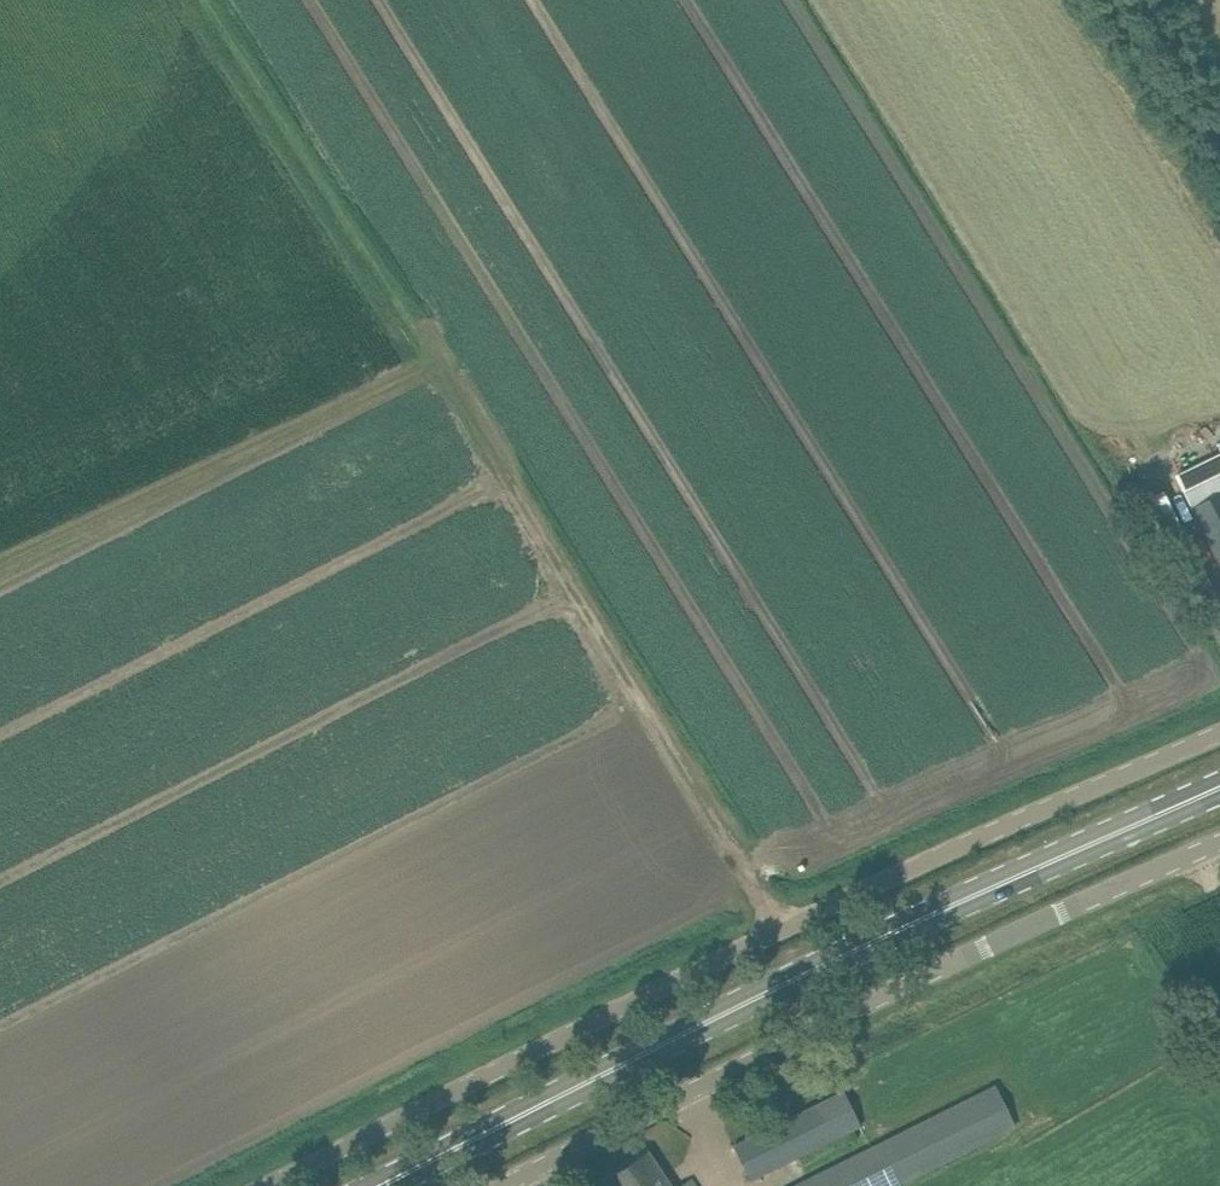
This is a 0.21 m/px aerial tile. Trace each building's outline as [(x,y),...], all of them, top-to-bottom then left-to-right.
[(1176,475),(1185,494),(1192,508),(1218,559),(1219,558),(1219,453),(1211,458),(1176,475)] [(1163,490),(1146,499),(1160,525),(1176,516),(1177,516),(1163,490)] [(793,1185),(894,1185),(1014,1126),(994,1086),(793,1185)] [(734,1145),(751,1180),(861,1125),(844,1090),(734,1145)] [(647,1150),(605,1179),(610,1185),(671,1185),(647,1150)]
